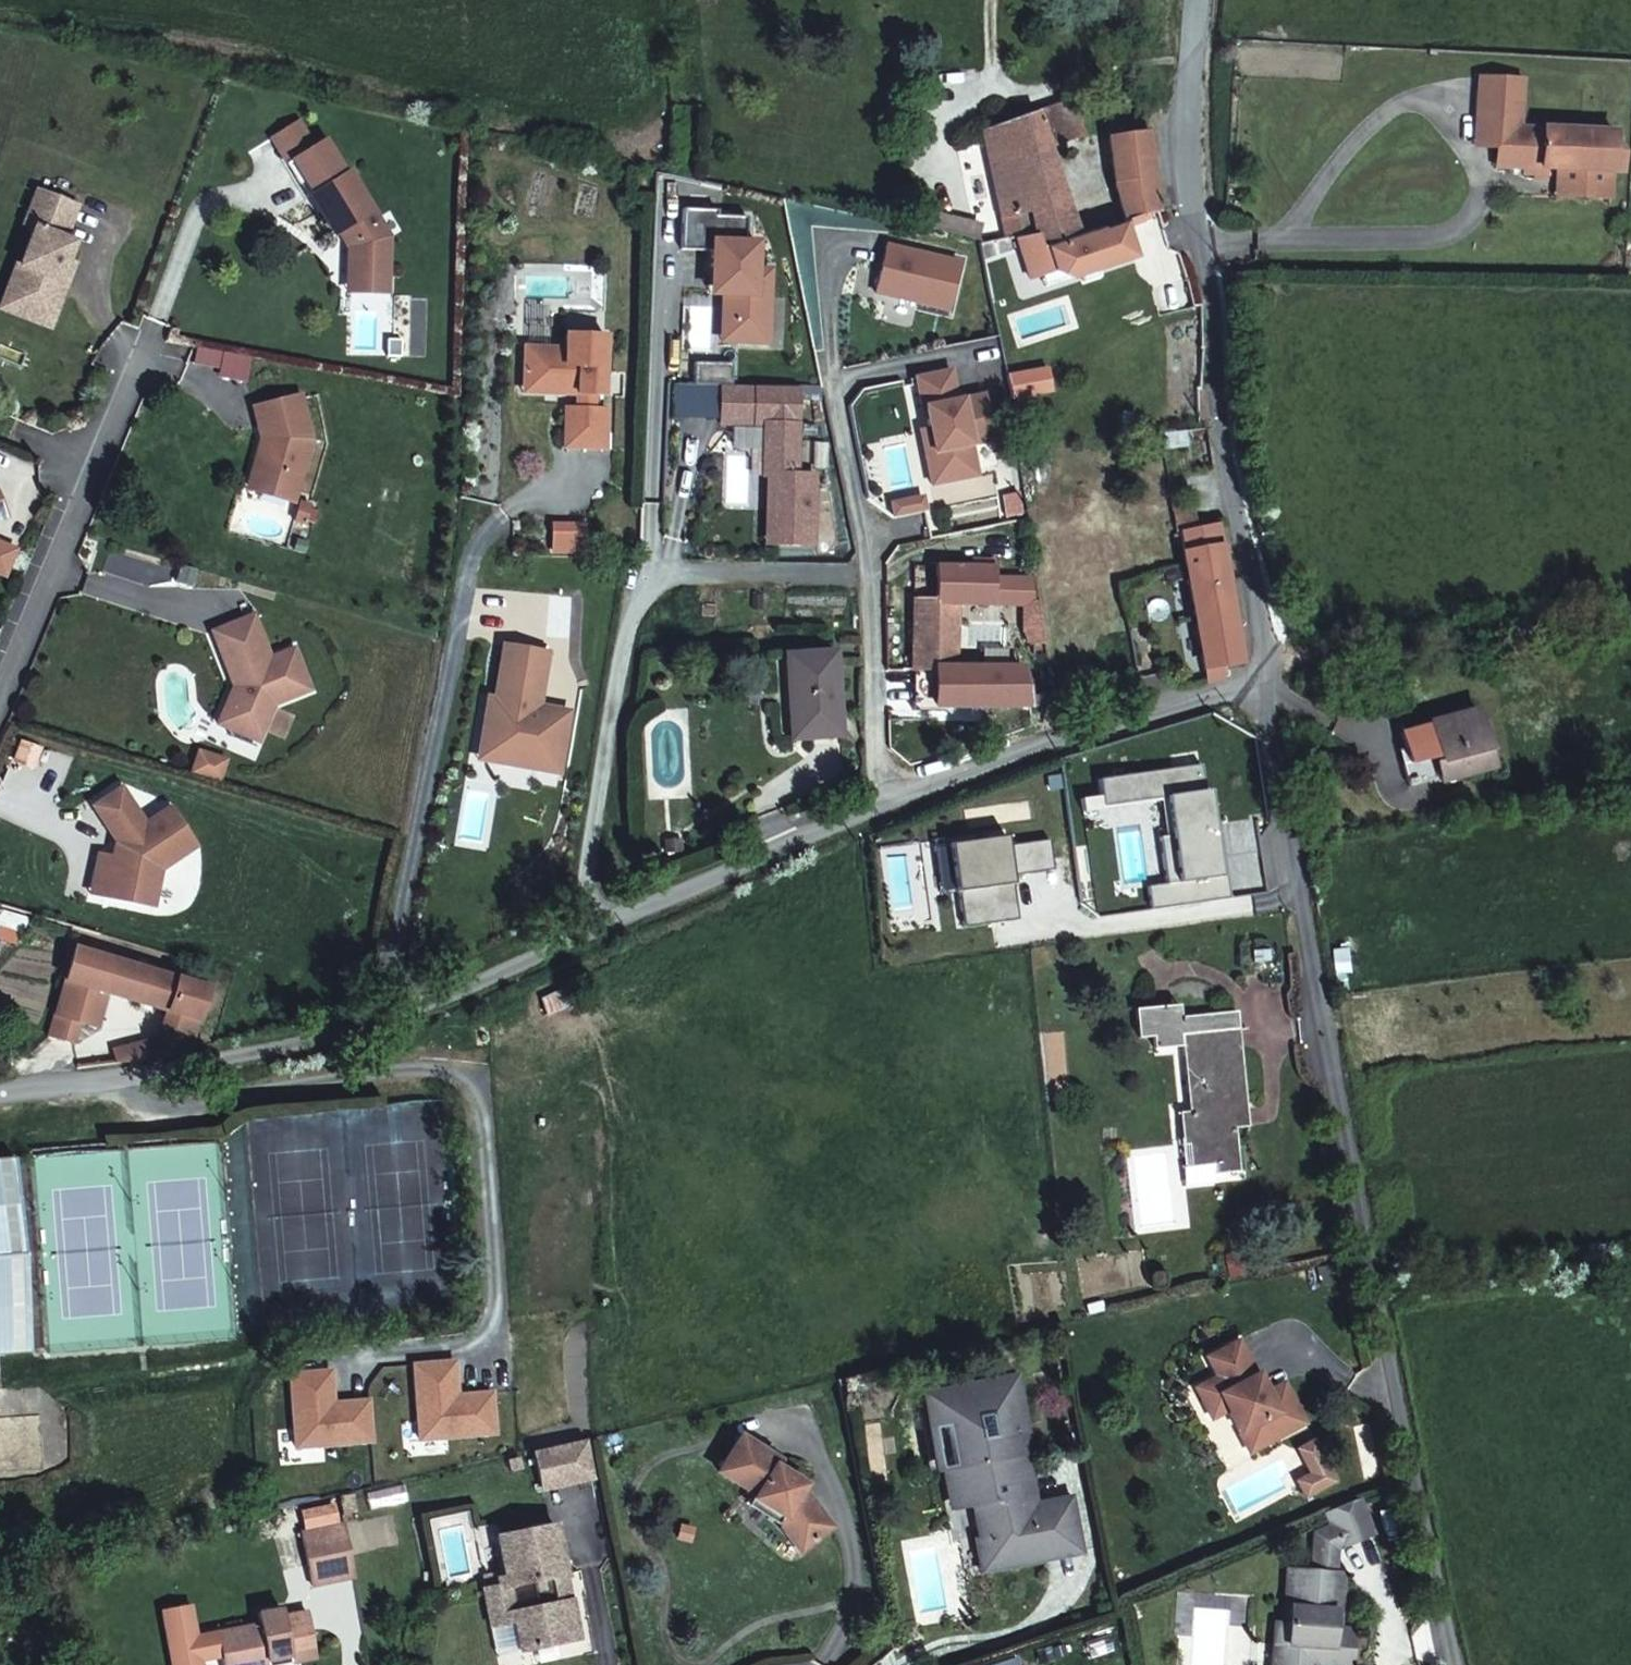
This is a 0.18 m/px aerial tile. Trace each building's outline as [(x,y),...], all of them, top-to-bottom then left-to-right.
[(1481,81),(1480,119),(1517,120),(1519,82),(1481,81)] [(1149,221),(1138,142),(1101,147),(1105,188),(1114,213),(1066,226),(1047,152),(1075,144),(1067,110),(1022,127),(1003,132),(1004,139),(1023,222),(1028,243),(1009,246),(1014,261),(1069,246),(1093,240),(1092,236),(1149,221)] [(1517,128),(1517,120),(1480,119),(1478,146),(1497,147),(1498,128),(1517,128)] [(1517,128),(1498,128),(1497,147),(1497,166),(1556,168),(1612,171),(1614,132),(1517,128)] [(968,149),(991,230),(1023,222),(1004,139),(968,149)] [(1611,199),(1612,171),(1556,168),(1554,196),(1611,199)] [(391,236),(351,169),(313,193),(338,232),(341,230),(351,248),(350,273),(390,276),(391,236)] [(26,221),(36,223),(22,262),(12,293),(36,301),(40,310),(53,315),(67,280),(60,277),(67,258),(75,238),(66,235),(78,202),(38,186),(26,221)] [(1136,262),(1155,250),(1149,221),(1092,236),(1093,240),(1100,271),(1136,262)] [(1075,277),(1100,271),(1093,240),(1069,246),(1075,277)] [(1024,294),(1075,277),(1069,246),(1014,261),(1024,294)] [(67,280),(74,261),(67,258),(60,277),(67,280)] [(389,291),(390,276),(350,273),(348,290),(389,291)] [(560,327),(560,344),(518,344),(520,369),(539,370),(549,381),(549,388),(574,389),(574,403),(562,402),(562,443),(603,443),(603,402),(591,402),(591,388),(600,389),(601,328),(560,327)] [(261,435),(255,456),(261,457),(253,489),(295,500),(312,436),(302,393),(254,404),(261,435)] [(1191,685),(1213,682),(1211,674),(1229,670),(1203,533),(1186,536),(1180,507),(1162,509),(1172,575),(1191,685)] [(980,568),(921,563),(921,594),(945,596),(1013,602),(1018,603),(1012,579),(1000,578),(1000,570),(986,569),(985,576),(979,575),(980,568)] [(920,629),(921,594),(897,592),(897,628),(920,629)] [(945,596),(921,594),(920,629),(944,629),(945,596)] [(1030,645),(1024,604),(1018,603),(1013,602),(1011,623),(1018,645),(1030,645)] [(238,682),(231,685),(223,705),(239,711),(231,729),(257,739),(273,703),(309,689),(293,648),(269,657),(252,613),(211,629),(229,676),(235,673),(238,682)] [(896,666),(919,666),(920,629),(897,628),(896,640),(897,650),(896,666)] [(919,666),(942,666),(944,629),(920,629),(919,666)] [(545,689),(551,653),(506,645),(496,703),(493,721),(486,720),(482,745),(504,749),(501,767),(560,778),(572,712),(534,706),(538,687),(545,689)] [(821,645),(771,647),(772,667),(822,667),(821,645)] [(1009,665),(942,666),(919,666),(918,701),(1011,702),(1009,665)] [(822,667),(772,667),(775,732),(820,729),(819,696),(825,696),(822,667)] [(493,721),(496,703),(490,702),(486,720),(493,721)] [(231,729),(239,711),(223,705),(216,723),(231,729)] [(1444,780),(1491,768),(1476,710),(1429,721),(1444,780)] [(482,745),(478,763),(501,767),(504,749),(482,745)] [(224,755),(197,747),(190,769),(218,777),(224,755)] [(122,851),(119,850),(109,885),(158,899),(165,861),(203,840),(177,799),(152,816),(128,779),(100,796),(126,838),(122,851)] [(99,1021),(112,986),(173,1005),(202,1015),(209,980),(75,938),(41,1042),(63,1047),(71,1025),(87,1030),(91,1018),(99,1021)] [(173,1005),(168,1033),(164,1055),(197,1047),(201,1023),(202,1015),(173,1005)] [(1241,1108),(1256,1105),(1241,1023),(1185,1031),(1197,1104),(1187,1105),(1191,1137),(1196,1137),(1201,1165),(1225,1160),(1228,1173),(1252,1169),(1244,1128),(1241,1108)] [(164,1055),(168,1033),(120,1049),(121,1061),(164,1055)] [(1260,1126),(1256,1105),(1241,1108),(1244,1128),(1260,1126)] [(11,1376),(8,1346),(43,1342),(22,1149),(0,1151),(0,1378),(11,1376)] [(1237,1254),(1242,1274),(1260,1268),(1254,1249),(1237,1254)] [(1318,1408),(1307,1386),(1290,1395),(1282,1380),(1271,1360),(1268,1362),(1249,1328),(1222,1343),(1232,1360),(1208,1372),(1221,1394),(1236,1386),(1242,1399),(1263,1438),(1318,1408)] [(1017,1368),(935,1389),(940,1417),(954,1412),(965,1455),(956,1457),(967,1501),(991,1495),(999,1527),(991,1529),(999,1561),(1088,1538),(1079,1492),(1044,1500),(1040,1485),(1030,1487),(1026,1467),(1033,1458),(1030,1446),(1037,1444),(1017,1368)] [(1282,1380),(1290,1395),(1307,1386),(1299,1371),(1282,1380)] [(1242,1399),(1236,1386),(1221,1394),(1228,1406),(1242,1399)] [(790,1447),(751,1423),(727,1458),(766,1481),(763,1486),(794,1506),(798,1508),(797,1520),(815,1542),(845,1518),(820,1487),(815,1491),(808,1482),(813,1478),(811,1475),(815,1472),(785,1453),(790,1447)] [(1325,1458),(1311,1467),(1319,1482),(1349,1466),(1341,1450),(1327,1425),(1312,1434),(1325,1458)] [(1026,1467),(1030,1487),(1040,1485),(1033,1458),(1026,1467)] [(820,1487),(813,1478),(808,1482),(815,1491),(820,1487)] [(1347,1511),(1353,1529),(1382,1516),(1367,1480),(1339,1492),(1347,1511)] [(789,1515),(794,1506),(763,1486),(758,1495),(789,1515)] [(521,1598),(528,1632),(587,1619),(580,1588),(566,1591),(559,1559),(574,1555),(564,1507),(507,1520),(515,1556),(505,1558),(508,1569),(489,1574),(495,1603),(521,1598)] [(1353,1529),(1347,1511),(1329,1517),(1325,1553),(1347,1555),(1352,1555),(1353,1529)] [(313,1523),(323,1571),(368,1562),(359,1513),(313,1523)] [(1355,1651),(1359,1613),(1349,1613),(1338,1613),(1336,1588),(1345,1589),(1347,1555),(1325,1553),(1301,1551),(1297,1606),(1287,1605),(1283,1604),(1281,1623),(1288,1624),(1285,1657),(1284,1664),(1311,1664),(1312,1663),(1324,1664),(1326,1647),(1355,1651)] [(1292,1551),(1287,1605),(1297,1606),(1301,1551),(1292,1551)] [(580,1588),(574,1555),(559,1559),(566,1591),(580,1588)] [(1352,1555),(1347,1555),(1345,1589),(1336,1588),(1338,1613),(1349,1613),(1352,1555)] [(267,1595),(269,1610),(222,1619),(227,1652),(255,1646),(257,1657),(280,1652),(278,1641),(299,1638),(301,1648),(321,1644),(314,1599),(294,1602),(292,1592),(267,1595)] [(1369,1613),(1359,1613),(1355,1651),(1366,1652),(1369,1613)] [(1285,1657),(1288,1624),(1281,1623),(1277,1656),(1285,1657)] [(280,1652),(301,1648),(299,1638),(278,1641),(280,1652)] [(228,1662),(257,1657),(255,1646),(227,1652),(228,1662)]
